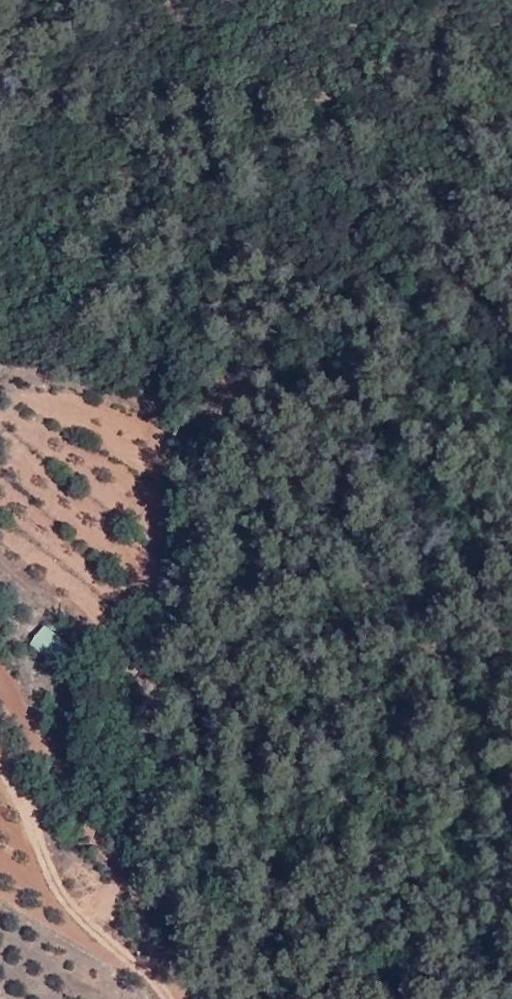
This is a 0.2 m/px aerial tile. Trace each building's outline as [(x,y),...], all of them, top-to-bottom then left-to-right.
[(50,626),(36,643),(58,661),(72,643),(50,626)]
